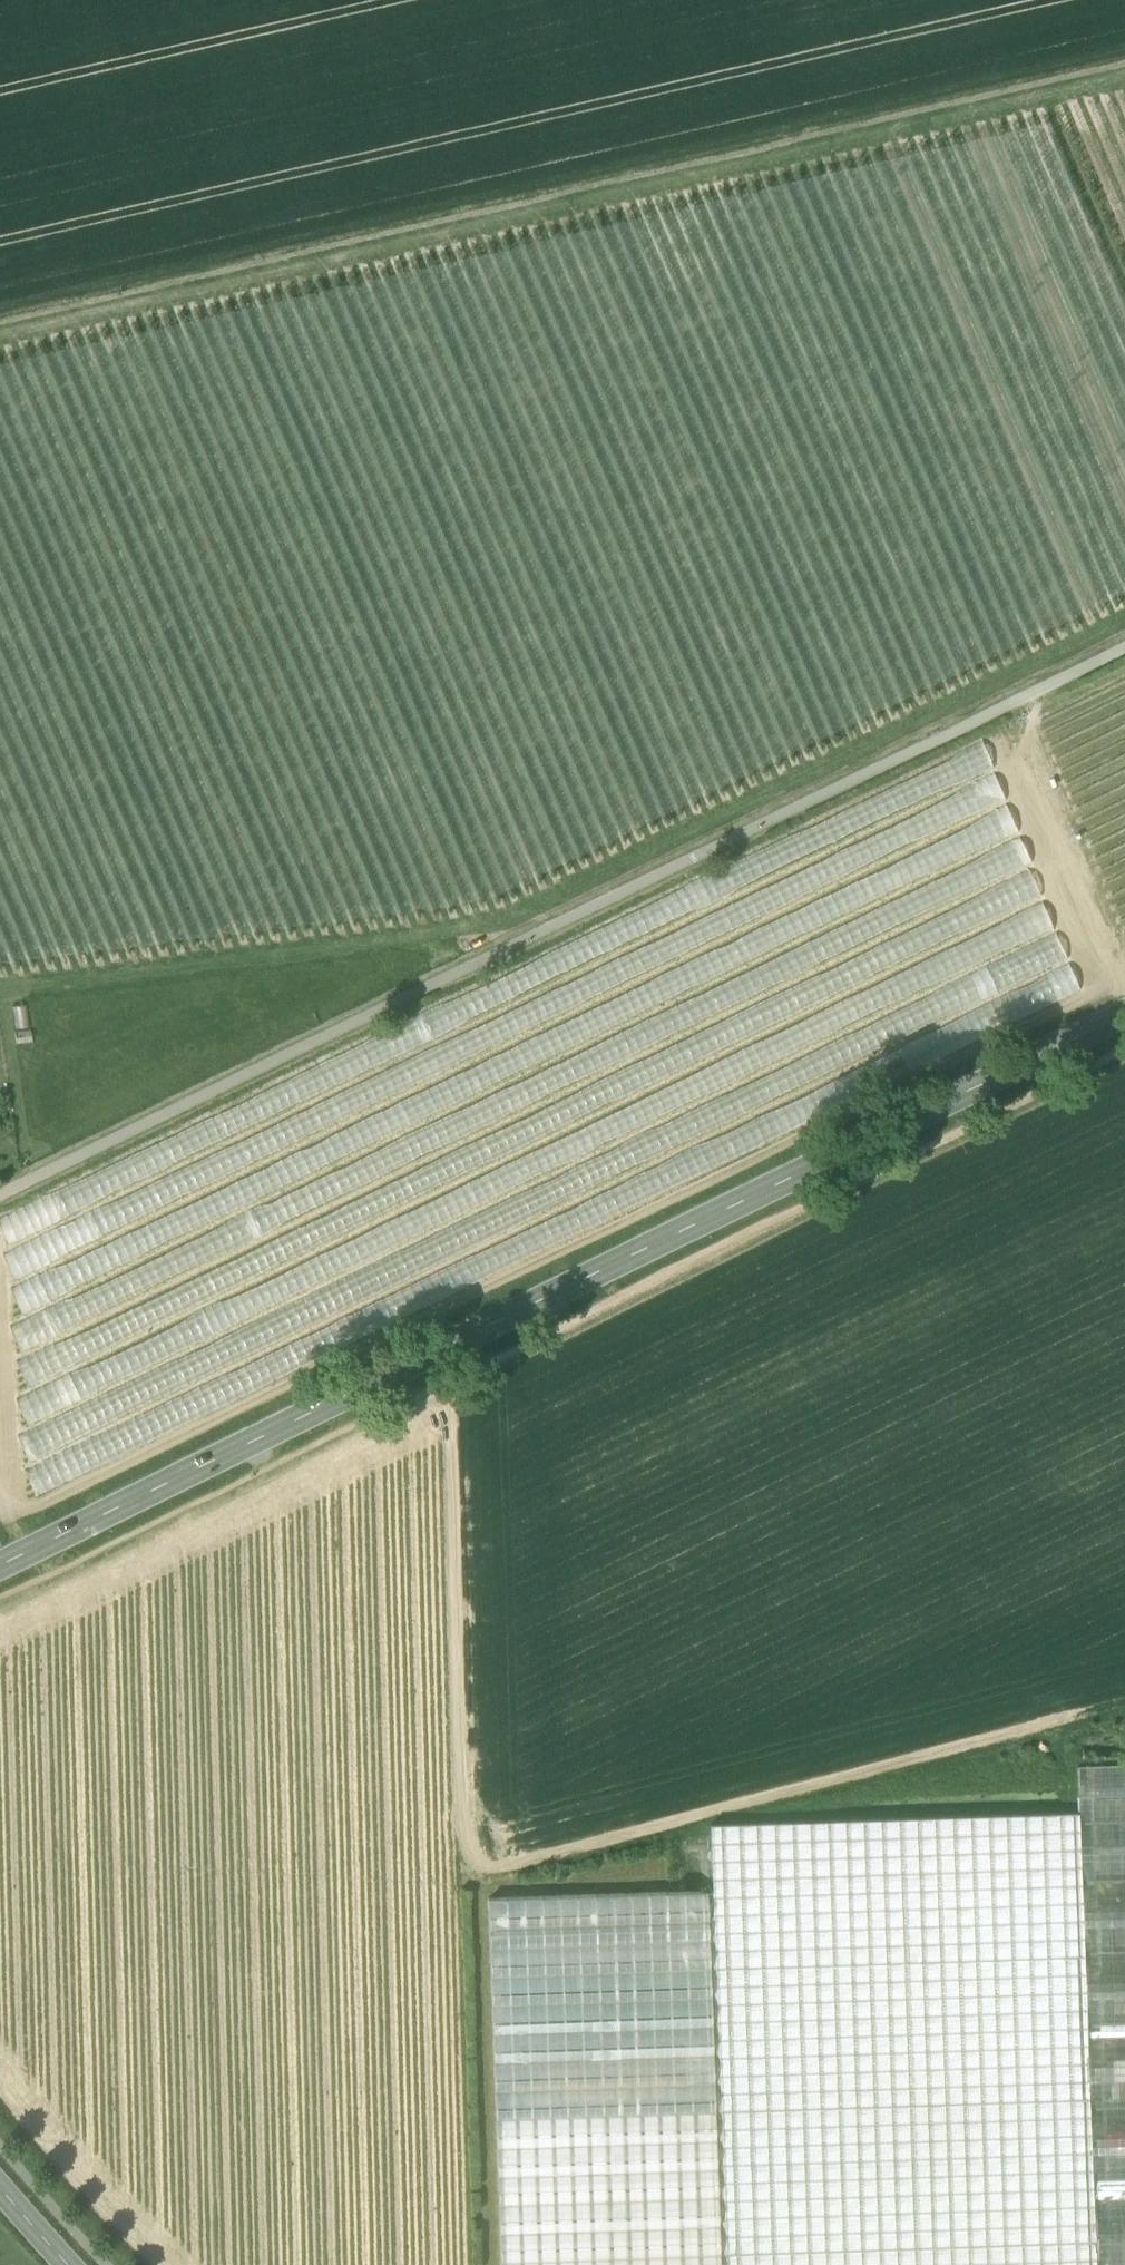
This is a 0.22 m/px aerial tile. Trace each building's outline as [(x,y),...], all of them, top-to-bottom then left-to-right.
[(1081,1881),(1124,1879),(1124,1765),(1077,1767),(1079,1813),(1081,1881)] [(713,1892),(721,2110),(1089,2098),(1081,1881),(1079,1813),(711,1825),(713,1892)] [(1081,1881),(1089,2098),(1095,2264),(1124,2264),(1124,1879),(1081,1881)] [(721,2110),(713,1892),(489,1899),(501,2264),(726,2264),(721,2110)] [(1089,2098),(721,2110),(726,2264),(1095,2264),(1089,2098)]
